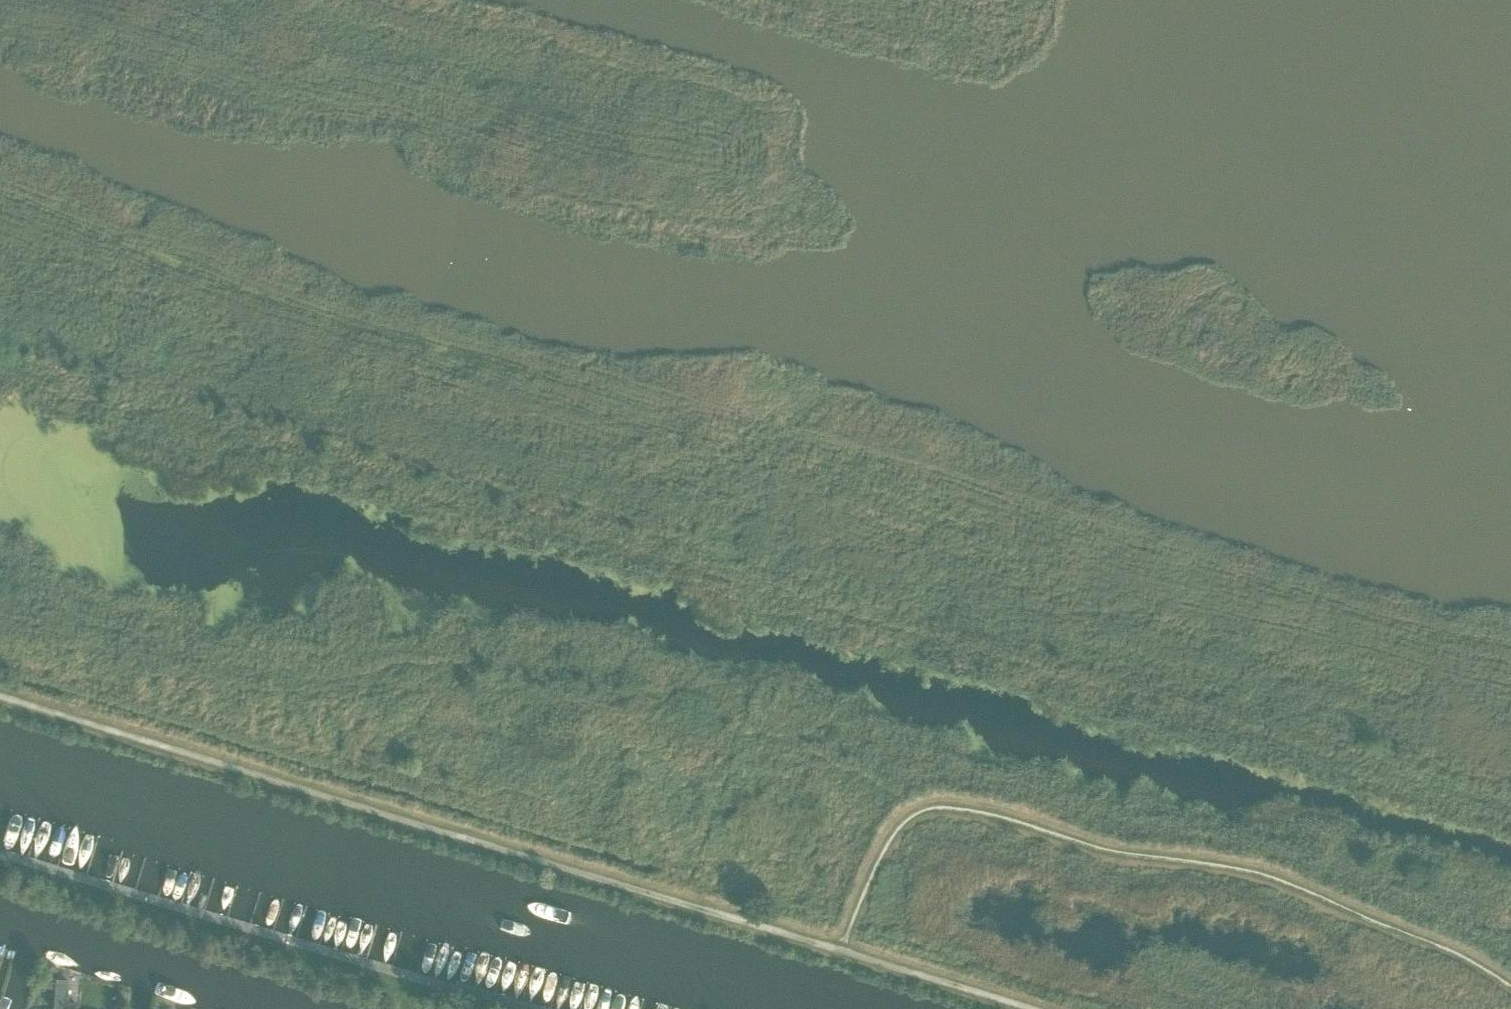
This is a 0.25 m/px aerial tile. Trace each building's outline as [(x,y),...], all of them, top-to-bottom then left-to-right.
[(69,981),(55,980),(53,1008),(67,1008),(69,981)]
